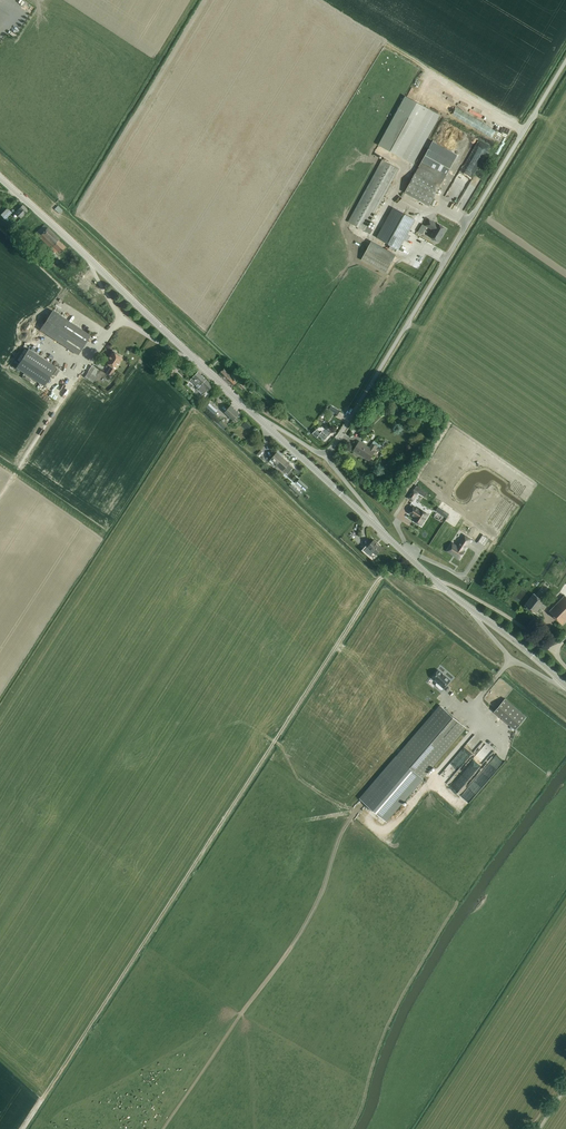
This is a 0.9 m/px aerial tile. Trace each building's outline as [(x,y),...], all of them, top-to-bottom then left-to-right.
[(405,96),(378,145),(401,157),(428,108),(405,96)] [(432,141),(415,173),(440,186),(457,155),(432,141)] [(482,144),(480,143),(466,168),(474,173),(483,158),(484,158),(488,151),(484,148),(485,147),(481,145),(482,144)] [(370,234),(372,230),(367,227),(399,169),(382,159),(348,221),(370,234)] [(415,173),(405,192),(429,206),(440,186),(415,173)] [(471,189),(473,190),(473,191),(479,193),(484,179),(476,176),(471,189)] [(467,209),(473,195),(467,192),(461,207),(467,209)] [(384,204),(376,221),(380,222),(379,223),(383,224),(391,207),(384,204)] [(23,205),(17,211),(15,213),(21,218),(23,217),(29,210),(23,205)] [(58,210),(64,214),(68,210),(62,205),(58,210)] [(399,249),(415,219),(392,207),(376,237),(399,249)] [(5,218),(11,212),(7,208),(1,214),(5,218)] [(447,229),(436,223),(428,219),(425,225),(432,230),(429,236),(435,240),(435,241),(437,242),(438,242),(439,242),(447,229)] [(422,234),(426,226),(422,224),(418,231),(422,234)] [(62,251),(66,247),(59,240),(60,239),(45,225),(41,229),(36,234),(49,248),(48,249),(51,253),(53,251),(56,254),(58,252),(60,254),(62,251)] [(396,254),(371,241),(361,259),(386,273),(396,254)] [(78,354),(90,336),(53,311),(41,330),(78,354)] [(28,348),(16,367),(44,386),(56,367),(28,348)] [(112,374),(119,363),(122,358),(113,352),(106,363),(110,366),(111,366),(108,371),(107,372),(111,375),(112,374)] [(220,372),(219,373),(232,385),(234,384),(236,381),(235,380),(238,377),(233,373),(226,366),(223,369),(220,372)] [(85,377),(93,383),(97,377),(88,371),(85,377)] [(208,390),(213,386),(198,371),(190,379),(204,393),(207,389),(208,390)] [(67,391),(62,400),(65,402),(70,393),(67,391)] [(214,414),(217,410),(209,403),(206,406),(214,414)] [(225,412),(233,420),(239,413),(231,405),(225,412)] [(337,413),(339,410),(331,405),(329,409),(337,413)] [(317,428),(312,433),(316,437),(318,435),(324,440),(331,432),(325,427),(324,428),(322,426),(318,427),(317,429),(317,428)] [(369,447),(368,447),(359,441),(353,450),(369,460),(375,451),(374,450),(377,446),(372,443),(369,447)] [(293,467),(289,464),(289,463),(277,452),(273,456),(269,460),(277,467),(279,466),(283,470),(288,473),(293,467)] [(413,490),(418,493),(425,497),(428,493),(416,485),(413,490)] [(413,500),(418,493),(413,490),(408,497),(413,500)] [(449,514),(438,506),(435,511),(447,518),(449,514)] [(419,511),(413,507),(409,513),(415,517),(412,520),(420,525),(427,515),(419,510),(419,511)] [(484,546),(489,538),(483,534),(478,541),(484,546)] [(466,545),(470,539),(464,536),(460,541),(461,541),(457,547),(452,544),(447,551),(459,559),(464,551),(463,551),(466,545)] [(374,539),(373,540),(369,544),(366,547),(365,549),(373,557),(375,555),(379,551),(382,547),(379,544),(378,543),(377,542),(374,539)] [(540,598),(544,593),(540,590),(536,595),(534,593),(524,605),(535,613),(540,607),(543,609),(545,606),(543,604),(544,602),(540,598)] [(565,620),(565,619),(565,597),(564,595),(549,611),(562,624),(565,620)] [(441,689),(442,689),(450,680),(438,670),(431,677),(437,682),(436,684),(436,685),(441,689)] [(515,729),(526,716),(505,698),(494,711),(515,729)] [(466,727),(440,705),(359,800),(384,822),(422,778),(466,727)] [(472,743),(459,758),(463,762),(477,747),(472,743)] [(485,750),(475,759),(482,766),(492,756),(489,753),(494,748),(491,744),(488,746),(491,749),(487,753),(485,750)] [(478,780),(464,798),(473,804),(506,761),(499,756),(483,777),(478,773),(474,778),(478,780)] [(479,766),(480,765),(475,760),(471,765),(477,771),(480,768),(479,766)] [(456,767),(455,768),(452,766),(444,775),(449,780),(458,770),(456,767)]
